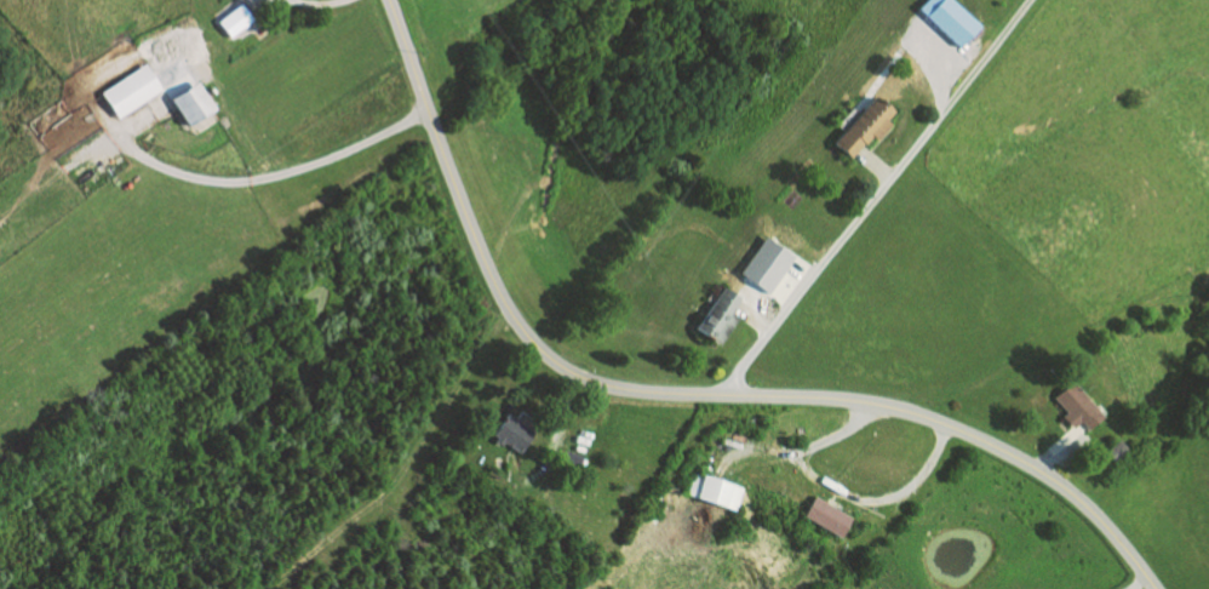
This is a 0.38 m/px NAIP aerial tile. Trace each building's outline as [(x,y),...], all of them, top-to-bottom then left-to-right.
[(978,24),(952,0),(927,0),(919,8),(958,45),(978,24)] [(229,36),(253,17),(242,2),(218,22),(229,36)] [(211,110),(188,126),(176,109),(161,87),(118,118),(101,93),(144,63),(154,76),(182,57),(216,107),(211,110)] [(847,158),(855,148),(866,135),(872,139),(887,124),(882,120),(889,111),(871,96),(830,143),(847,158)] [(743,273),(787,302),(813,263),(769,234),(743,273)] [(717,345),(735,318),(729,313),(733,307),(739,297),(722,286),(693,331),(717,345)] [(1081,430),(1078,425),(1075,422),(1066,429),(1055,417),(1061,412),(1048,398),(1065,383),(1095,418),(1081,430)] [(528,430),(512,452),(497,441),(493,445),(488,441),(491,436),(487,434),(502,412),(528,430)] [(1116,439),(1124,450),(1112,461),(1104,450),(1116,439)] [(574,464),(575,453),(556,450),(554,459),(574,464)] [(732,510),(740,487),(692,469),(683,492),(732,510)] [(838,538),(850,519),(815,496),(803,514),(838,538)]
